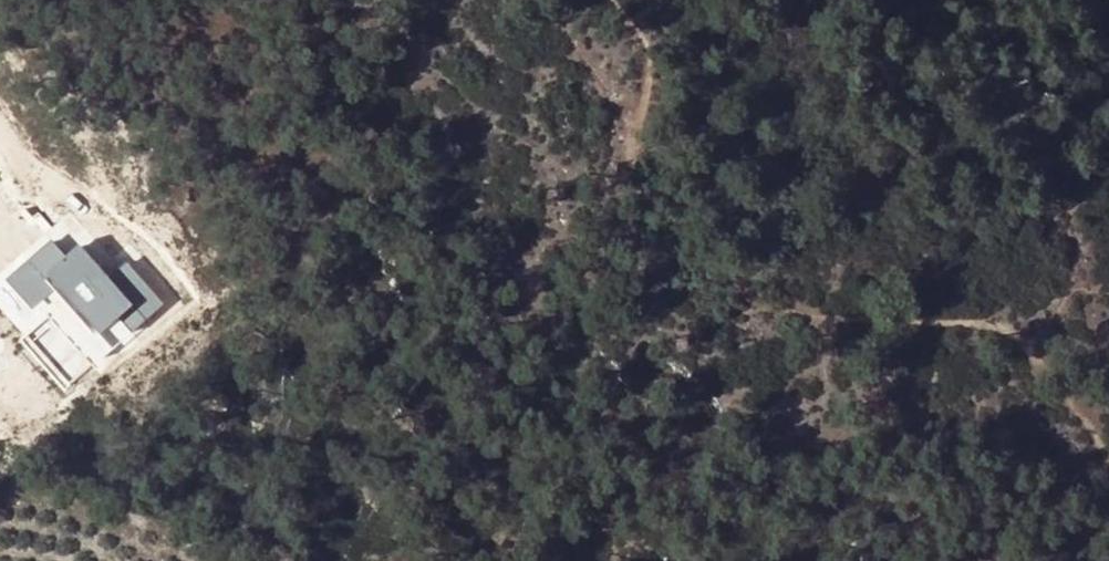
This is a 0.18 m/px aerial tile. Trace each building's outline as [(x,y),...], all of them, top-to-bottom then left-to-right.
[(0,267),(0,302),(9,316),(55,285),(97,349),(162,306),(129,256),(100,275),(74,236),(51,251),(43,238),(0,267)]
